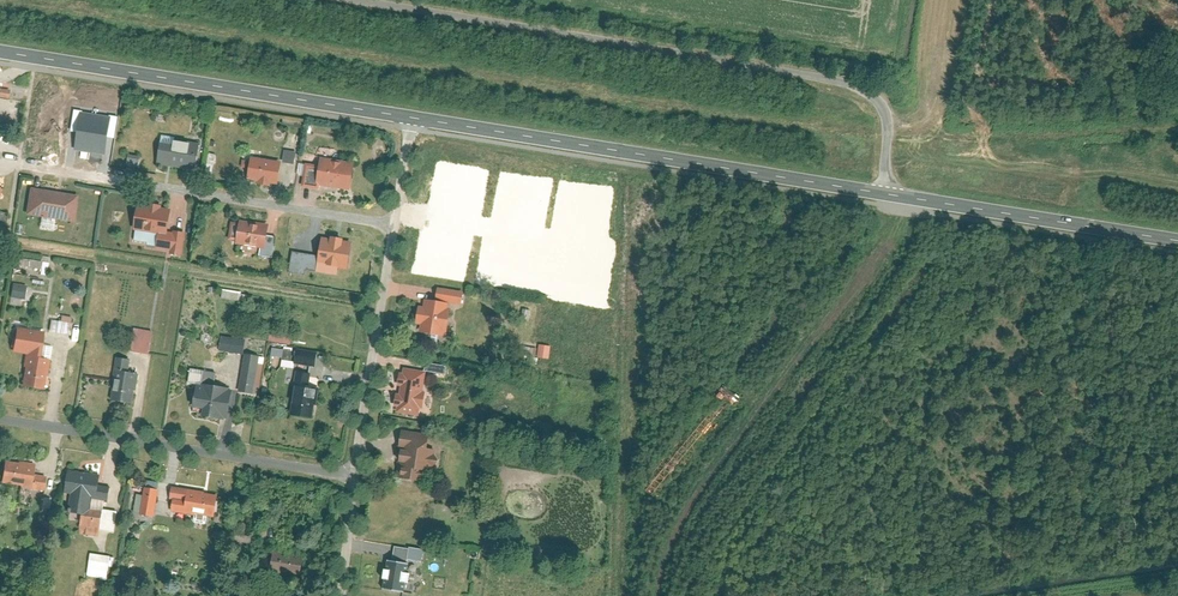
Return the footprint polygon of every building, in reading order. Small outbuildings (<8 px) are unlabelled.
[(0,92),(0,96),(11,97),(12,88),(1,87),(0,92)] [(90,151),(96,116),(82,114),(76,149),(90,151)] [(90,151),(104,154),(110,118),(96,116),(90,151)] [(203,145),(165,137),(159,166),(197,174),(203,145)] [(287,148),(284,160),(295,162),(298,151),(287,148)] [(129,157),(128,164),(140,165),(140,157),(129,157)] [(283,164),(251,159),(247,182),(279,187),(283,164)] [(359,167),(324,161),(319,190),(354,196),(359,167)] [(82,198),(35,189),(30,217),(76,226),(82,198)] [(176,214),(141,209),(137,233),(172,238),(176,214)] [(269,227),(238,222),(233,248),(264,253),(269,227)] [(337,267),(347,268),(350,244),(323,241),(321,257),(305,254),(303,271),(336,276),(337,267)] [(26,298),(28,284),(13,282),(12,296),(26,298)] [(223,298),(243,299),(243,290),(223,289),(223,298)] [(452,307),(425,303),(420,343),(447,346),(452,307)] [(63,314),(62,320),(53,318),(51,330),(71,333),(74,316),(63,314)] [(131,350),(150,354),(155,331),(135,327),(131,350)] [(24,386),(42,389),(45,374),(47,375),(51,347),(41,346),(43,334),(17,330),(16,337),(13,338),(12,345),(15,350),(27,352),(25,366),(27,367),(24,386)] [(293,343),(294,333),(271,331),(270,341),(293,343)] [(246,353),(247,338),(222,335),(221,350),(246,353)] [(551,357),(552,344),(540,343),(539,356),(551,357)] [(272,356),(296,360),(297,349),(274,345),(272,356)] [(296,362),(317,367),(320,351),(299,347),(296,362)] [(259,394),(266,355),(246,352),(239,391),(259,394)] [(136,390),(138,374),(128,373),(130,360),(116,358),(113,381),(116,381),(114,400),(131,402),(133,389),(136,390)] [(295,367),(296,361),(283,359),(282,366),(295,367)] [(221,415),(227,416),(230,401),(225,400),(227,389),(221,387),(221,385),(215,384),(217,374),(191,369),(189,382),(199,384),(194,411),(199,412),(199,414),(221,418),(221,415)] [(428,374),(400,371),(394,416),(422,420),(428,374)] [(307,387),(309,375),(297,372),(293,394),(295,395),(292,414),(311,417),(313,404),(315,404),(318,389),(307,387)] [(431,448),(404,444),(397,484),(424,489),(431,448)] [(5,461),(2,483),(21,486),(20,488),(45,492),(47,478),(36,476),(38,466),(5,461)] [(88,517),(92,499),(108,501),(110,488),(102,487),(103,477),(71,471),(67,493),(72,494),(69,514),(88,517)] [(173,501),(171,513),(214,520),(218,497),(204,494),(204,493),(172,488),(170,500),(173,501)] [(159,491),(145,489),(140,516),(154,518),(159,491)] [(91,554),(87,578),(107,582),(111,558),(91,554)] [(271,576),(300,580),(303,561),(273,557),(271,576)] [(414,565),(386,560),(381,591),(409,595),(414,565)]
